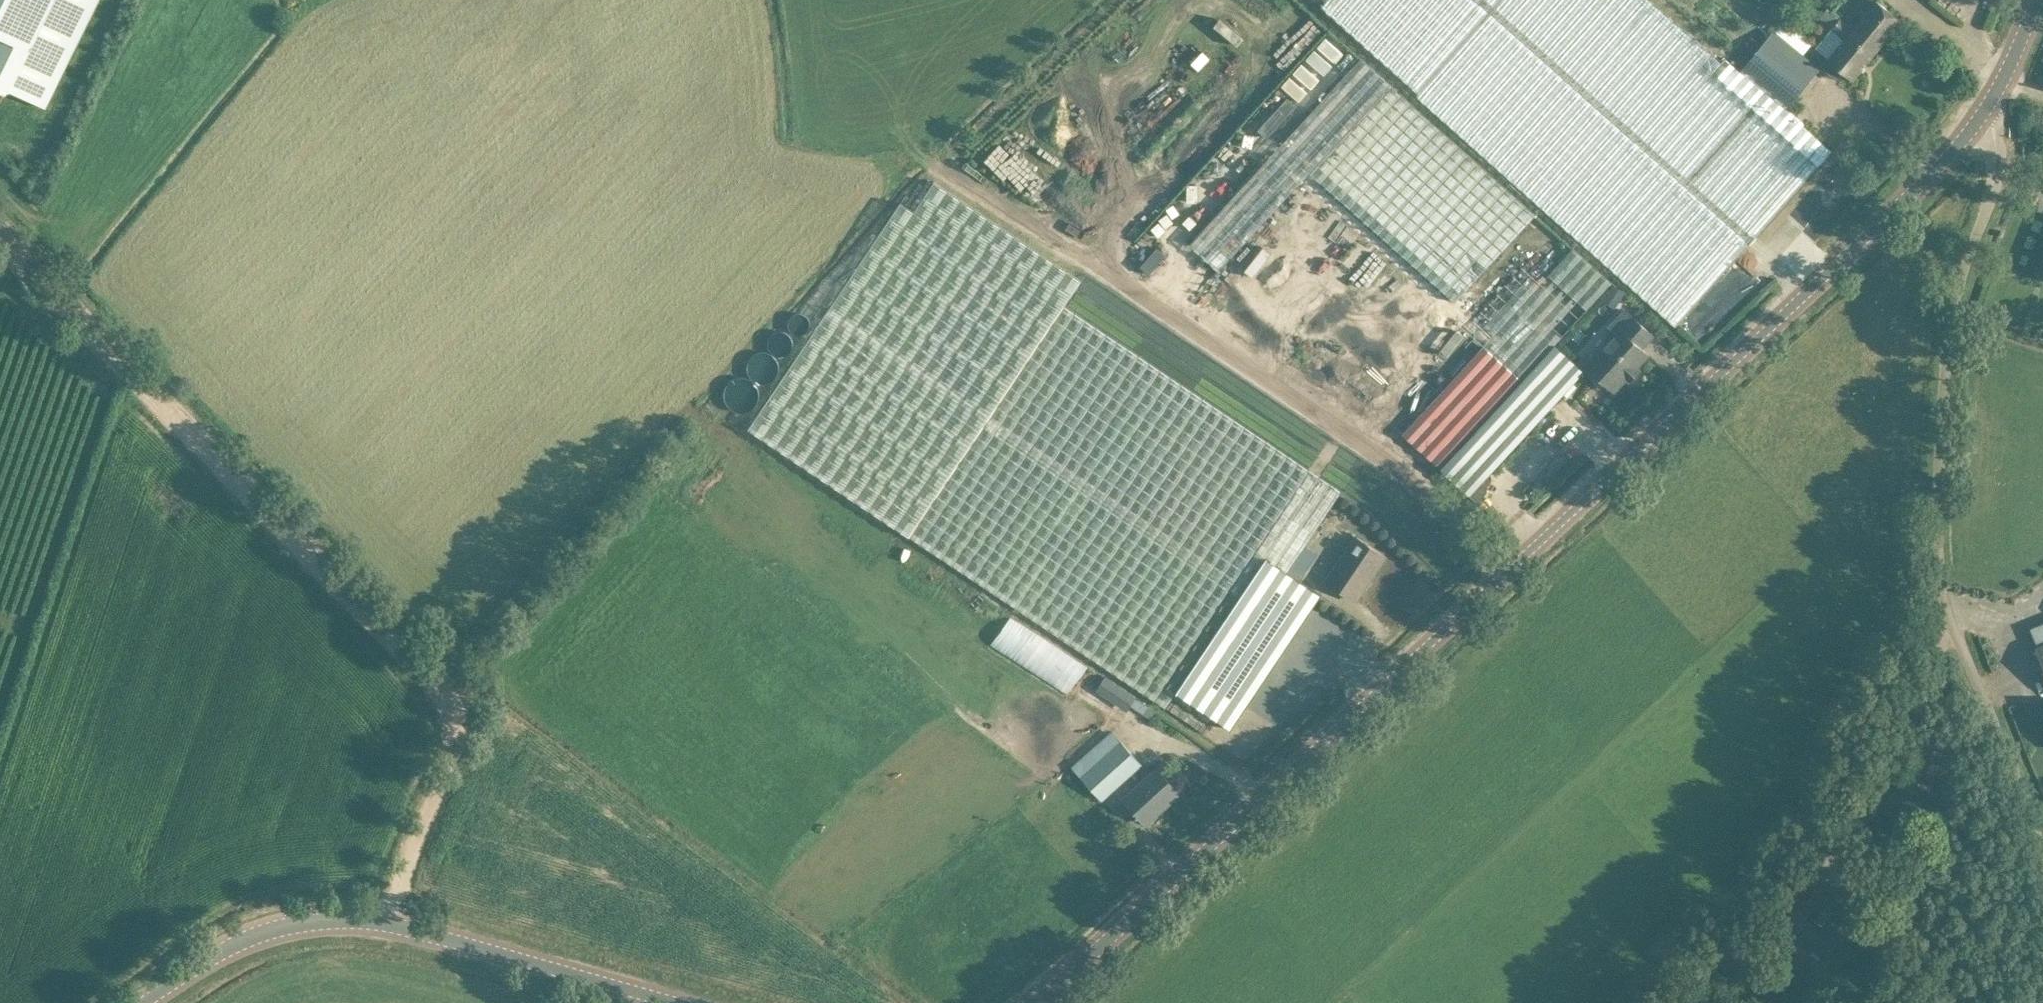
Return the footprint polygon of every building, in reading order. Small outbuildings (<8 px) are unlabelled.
[(42,113),(97,0),(0,0),(0,92),(42,113)] [(1804,55),(1774,29),(1739,69),(1724,56),(1719,62),(1649,0),(1322,0),(1318,5),(1416,93),(1416,94),(1661,313),(1676,326),(1832,151),(1803,125),(1804,123),(1787,109),(1820,68),(1804,55)] [(1820,66),(1837,80),(1844,72),(1852,79),(1877,50),(1901,20),(1877,0),(1874,0),(1870,5),(1864,0),(1858,0),(1851,9),(1860,16),(1852,26),(1840,17),(1838,18),(1831,28),(1843,37),(1842,39),(1826,58),(1820,66)] [(1612,282),(1597,269),(1394,82),(1224,267),(1442,467),(1441,469),(1470,496),(1586,371),(1556,344),(1612,282)] [(765,439),(1118,673),(1166,705),(1200,653),(1243,681),(1257,661),(1308,584),(1287,570),(1341,487),(1328,478),(1060,301),(1076,276),(959,197),(941,222),(918,207),(810,371),(770,430),(767,435),(765,439)] [(1613,284),(1603,300),(1613,307),(1623,291),(1613,284)] [(1586,365),(1614,391),(1627,377),(1630,380),(1639,369),(1636,367),(1648,354),(1641,347),(1653,335),(1626,309),(1610,327),(1616,333),(1586,365)] [(1385,555),(1368,545),(1357,537),(1327,580),(1339,589),(1356,599),(1385,555)] [(2030,628),(2038,647),(2036,647),(2042,666),(2042,623),(2030,628)] [(1041,636),(1022,664),(1077,699),(1096,671),(1041,636)] [(1106,675),(1097,689),(1127,709),(1136,695),(1106,675)] [(1108,736),(1074,767),(1102,798),(1140,763),(1119,739),(1115,743),(1108,736)] [(1180,793),(1167,778),(1158,768),(1124,798),(1133,809),(1146,823),(1180,793)]
